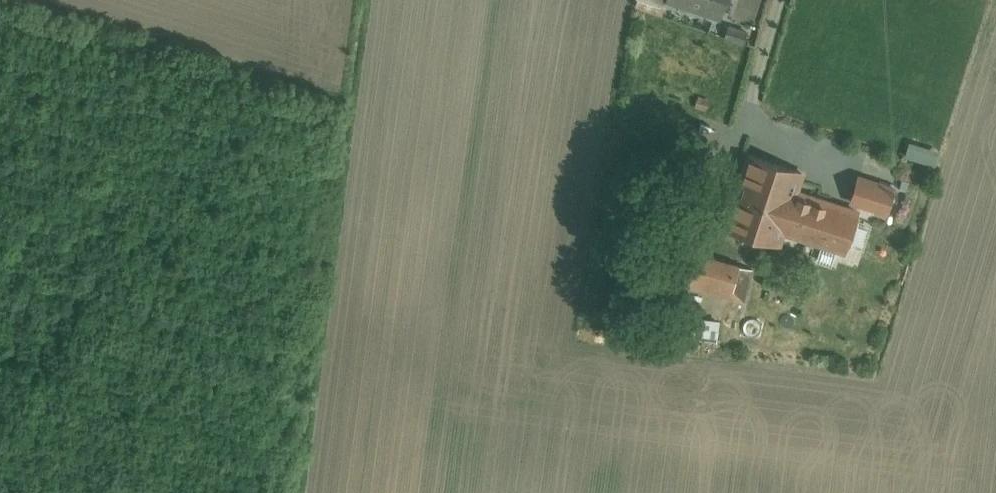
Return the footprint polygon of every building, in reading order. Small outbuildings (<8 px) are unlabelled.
[(717,20),(724,0),(654,0),(717,20)] [(783,231),(843,249),(855,208),(799,191),(805,173),(743,154),(721,230),(778,247),(783,231)] [(892,186),(857,175),(848,201),(883,213),(892,186)] [(691,254),(682,288),(740,302),(748,269),(691,254)]
